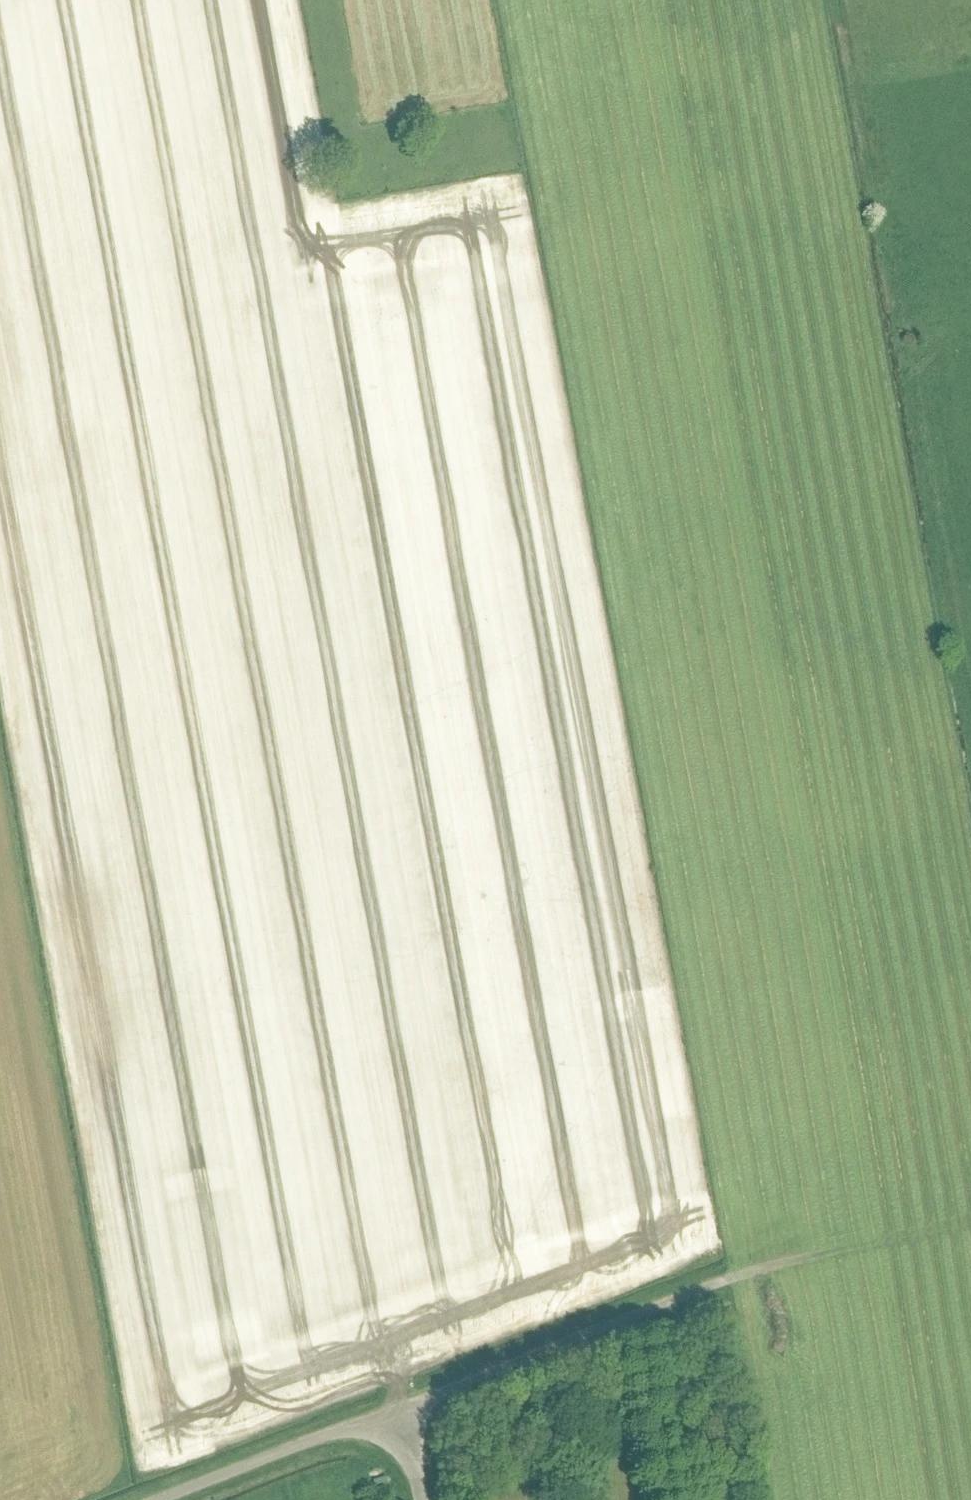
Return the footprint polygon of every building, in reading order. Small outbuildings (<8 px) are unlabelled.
[(385,1475),(373,1479),(375,1485),(387,1482),(385,1475)]
